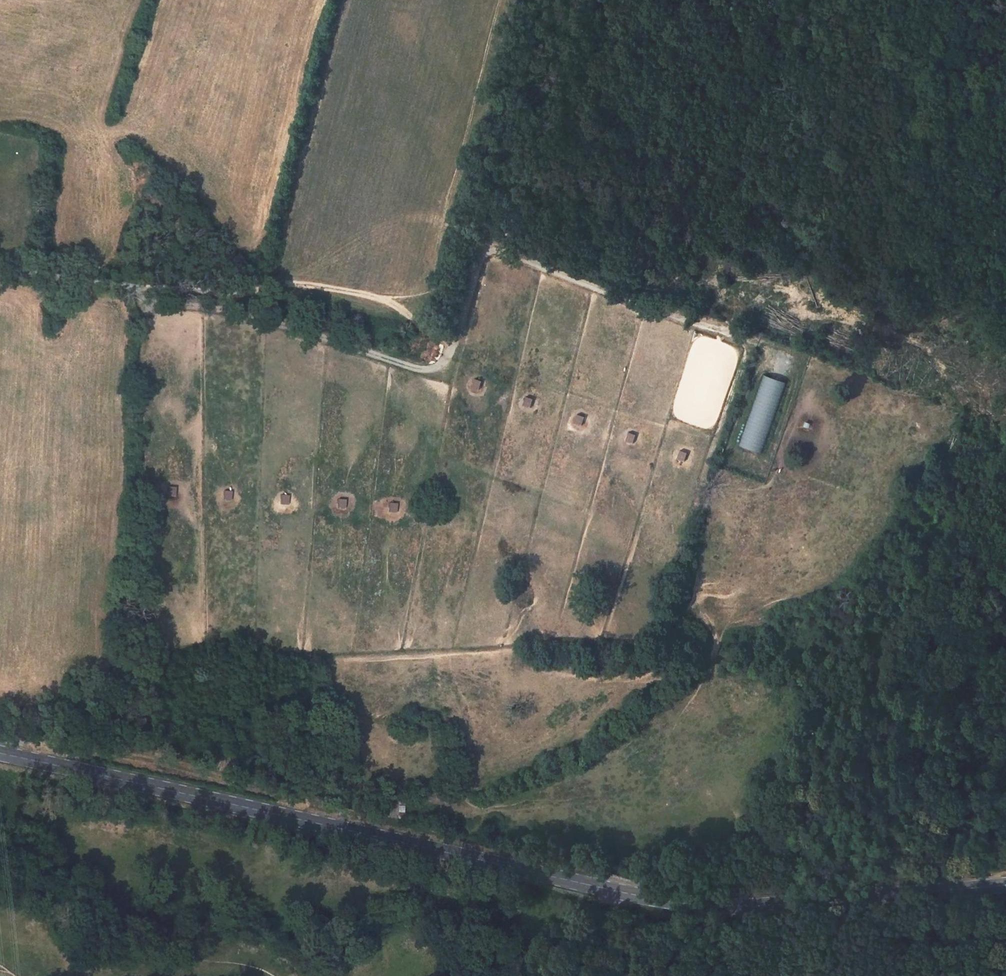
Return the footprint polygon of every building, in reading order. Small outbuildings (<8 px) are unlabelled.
[(761,453),(784,382),(762,375),(739,446),(761,453)]
